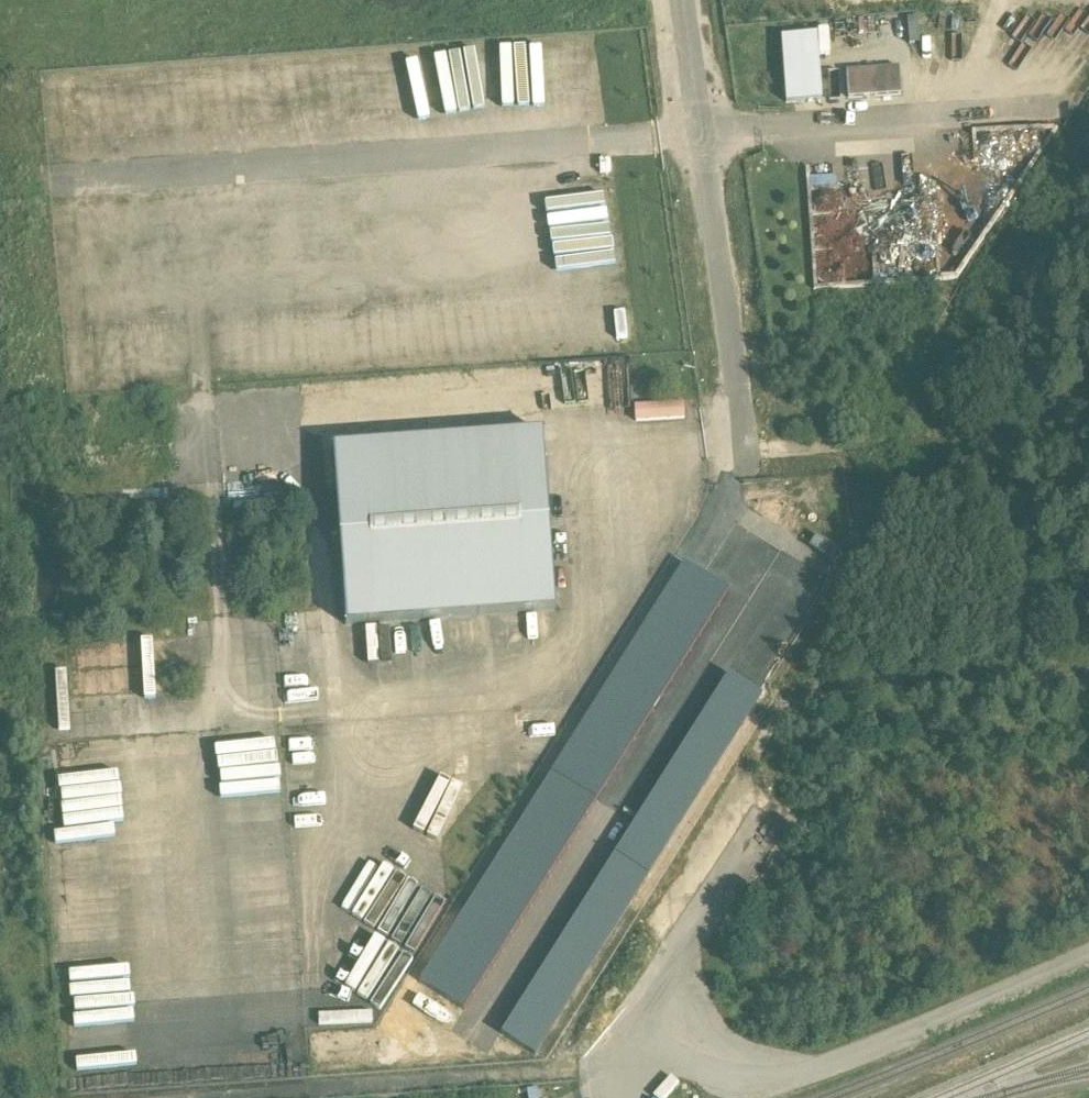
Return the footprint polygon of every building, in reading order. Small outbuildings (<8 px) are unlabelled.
[(781,38),(786,103),(821,100),(816,35),(781,38)] [(899,68),(847,73),(849,100),(902,96),(899,68)] [(822,190),(822,177),(813,178),(815,213),(837,212),(836,189),(822,190)] [(684,404),(654,405),(654,419),(684,418),(684,404)] [(345,626),(556,611),(542,435),(332,451),(345,626)] [(553,770),(598,798),(729,592),(684,564),(553,770)] [(616,853),(649,873),(760,696),(727,675),(616,853)] [(419,980),(465,1008),(598,798),(553,770),(419,980)] [(503,1034),(536,1055),(649,873),(616,853),(503,1034)]
